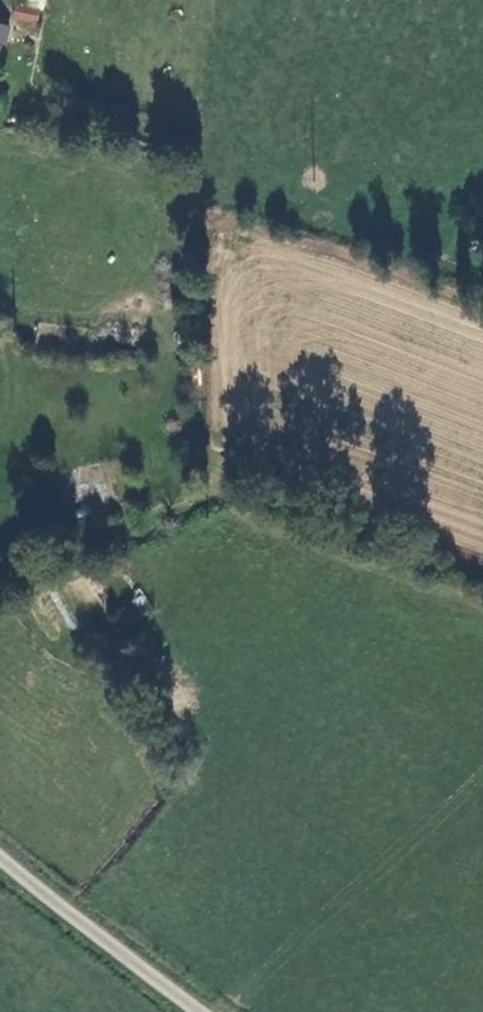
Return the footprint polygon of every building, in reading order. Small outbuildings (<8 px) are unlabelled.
[(12,18),(38,22),(41,10),(44,10),(45,0),(22,0),(21,5),(15,4),(12,18)] [(6,38),(10,25),(0,23),(0,37),(6,38)] [(150,611),(152,607),(142,595),(119,611),(129,625),(150,611)]
